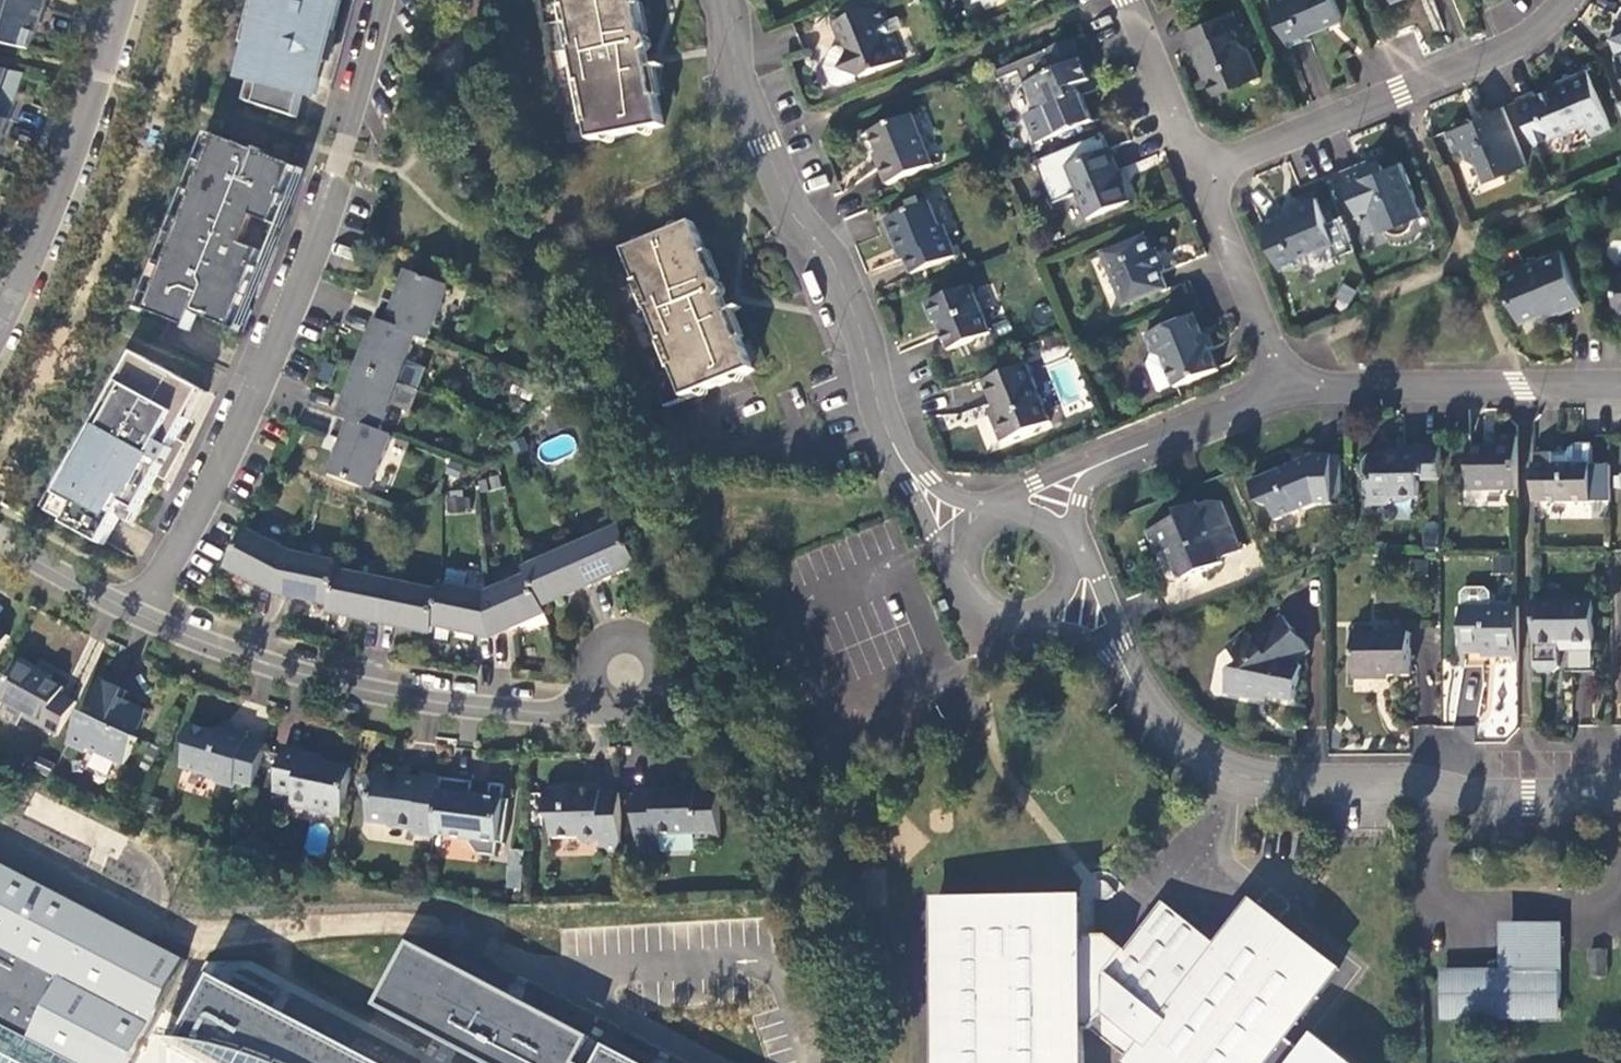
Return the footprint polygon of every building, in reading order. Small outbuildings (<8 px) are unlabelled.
[(32,44),(39,17),(44,18),(48,4),(49,0),(0,0),(0,38),(32,44)] [(281,4),(287,5),(284,20),(277,18),(262,83),(268,84),(317,99),(327,99),(339,51),(341,52),(354,0),(282,0),(281,4)] [(569,142),(595,138),(597,141),(629,136),(628,132),(659,126),(653,92),(650,93),(645,70),(644,63),(643,59),(647,56),(649,52),(649,46),(647,42),(643,39),(639,38),(633,7),(635,6),(633,0),(541,0),(569,142)] [(1274,1),(1293,47),(1312,40),(1310,33),(1345,20),(1337,0),(1276,0),(1274,1)] [(879,5),(834,23),(840,41),(844,39),(849,51),(837,47),(831,49),(825,66),(832,83),(838,86),(854,80),(857,74),(861,76),(903,59),(893,30),(879,36),(875,26),(886,21),(879,5)] [(1237,12),(1187,33),(1193,49),(1197,49),(1204,66),(1207,65),(1219,96),(1238,89),(1237,86),(1261,76),(1252,50),(1243,45),(1239,32),(1244,29),(1237,12)] [(998,82),(1020,74),(1037,113),(1027,117),(1039,144),(1093,122),(1079,87),(1091,82),(1075,42),(996,74),(998,82)] [(27,67),(0,62),(0,108),(12,112),(27,67)] [(1537,97),(1553,136),(1586,122),(1593,137),(1616,127),(1590,68),(1571,77),(1573,82),(1537,97)] [(317,99),(268,84),(261,105),(311,120),(317,99)] [(1519,101),(1536,143),(1538,142),(1553,136),(1537,97),(1536,94),(1519,101)] [(1529,164),(1504,105),(1485,112),(1486,114),(1476,119),(1469,117),(1468,123),(1446,132),(1455,152),(1465,148),(1470,159),(1481,163),(1489,181),(1529,164)] [(12,112),(0,108),(0,144),(12,112)] [(913,116),(871,132),(883,163),(878,166),(885,185),(930,168),(923,151),(925,145),(913,116)] [(223,138),(155,314),(182,324),(188,310),(211,319),(248,333),(310,172),(223,138)] [(1120,171),(1112,150),(1071,169),(1090,221),(1134,204),(1120,171)] [(1371,161),(1345,172),(1362,212),(1371,208),(1381,233),(1390,228),(1394,233),(1398,236),(1403,236),(1409,234),(1412,231),(1415,227),(1416,222),(1416,218),(1427,213),(1404,162),(1386,169),(1383,162),(1373,166),(1371,161)] [(1330,222),(1320,198),(1296,208),(1297,210),(1265,224),(1285,271),(1305,263),(1302,256),(1321,248),(1322,252),(1337,246),(1341,256),(1357,250),(1343,217),(1330,222)] [(931,204),(885,222),(897,250),(902,247),(913,275),(957,257),(946,228),(941,229),(931,204)] [(632,252),(607,262),(667,406),(757,370),(756,368),(745,342),(743,343),(730,311),(729,308),(727,303),(726,301),(728,297),(729,293),(728,289),(724,287),(720,287),(709,261),(712,259),(698,225),(666,238),(665,235),(631,248),(632,252)] [(1144,238),(1104,254),(1126,308),(1167,292),(1159,273),(1165,271),(1157,253),(1151,255),(1144,238)] [(1588,306),(1566,253),(1505,279),(1524,324),(1561,310),(1563,316),(1588,306)] [(380,310),(420,324),(420,323),(432,328),(451,275),(412,260),(400,292),(388,288),(380,310)] [(928,308),(935,326),(939,324),(943,334),(951,352),(994,335),(974,288),(928,308)] [(188,310),(182,324),(192,319),(211,319),(188,310)] [(402,373),(420,324),(380,310),(362,358),(402,373)] [(1200,317),(1148,337),(1155,354),(1167,359),(1179,390),(1222,372),(1200,317)] [(147,358),(63,517),(92,532),(118,547),(131,521),(156,533),(188,473),(196,457),(226,399),(147,358)] [(402,373),(362,358),(343,407),(394,426),(395,425),(384,420),(394,393),(402,373)] [(1028,364),(986,380),(995,402),(989,404),(1003,442),(1051,424),(1028,364)] [(415,401),(423,381),(402,373),(394,393),(415,401)] [(945,391),(953,413),(983,401),(974,379),(945,391)] [(394,426),(343,407),(337,424),(349,428),(337,460),(376,475),(394,426)] [(1472,490),(1521,490),(1521,435),(1499,435),(1499,445),(1472,445),(1472,490)] [(490,450),(500,455),(506,443),(496,438),(490,450)] [(1537,452),(1537,501),(1593,501),(1593,464),(1593,443),(1578,443),(1568,452),(1555,452),(1537,452)] [(1428,479),(1428,447),(1403,447),(1405,456),(1376,456),(1367,463),(1367,478),(1374,485),(1374,505),(1393,504),(1401,499),(1423,498),(1423,479),(1428,479)] [(1337,505),(1337,457),(1315,455),(1298,463),(1299,467),(1285,467),(1251,480),(1259,504),(1273,510),(1279,520),(1301,512),(1300,508),(1308,510),(1324,504),(1337,505)] [(448,474),(460,478),(464,465),(453,461),(448,474)] [(449,498),(450,511),(467,509),(466,497),(449,498)] [(1246,552),(1225,503),(1214,501),(1200,507),(1199,502),(1179,510),(1182,516),(1149,531),(1158,556),(1169,552),(1180,577),(1188,580),(1229,566),(1227,559),(1246,552)] [(636,553),(619,513),(575,533),(592,572),(636,553)] [(253,516),(232,553),(281,578),(295,538),(253,516)] [(592,572),(575,533),(529,553),(532,560),(531,561),(549,599),(546,592),(592,572)] [(1568,533),(1555,533),(1555,543),(1568,544),(1568,533)] [(295,538),(281,578),(283,579),(336,591),(342,556),(344,549),(296,539),(295,538)] [(1515,555),(1495,555),(1494,574),(1515,574),(1515,555)] [(342,556),(336,591),(337,591),(336,598),(386,608),(394,567),(342,556)] [(1429,558),(1412,558),(1412,571),(1429,571),(1429,558)] [(517,614),(549,599),(531,561),(491,579),(489,578),(494,616),(517,614)] [(446,572),(446,570),(445,577),(394,567),(386,608),(437,619),(439,612),(446,572)] [(494,616),(489,578),(446,570),(446,572),(439,612),(473,618),(494,616)] [(746,578),(754,597),(766,592),(759,574),(746,578)] [(1517,656),(1521,656),(1520,608),(1518,608),(1492,608),(1491,594),(1487,590),(1470,591),(1464,595),(1463,609),(1463,649),(1486,649),(1486,657),(1517,656)] [(1596,599),(1537,599),(1537,642),(1537,666),(1539,667),(1542,670),(1557,670),(1563,666),(1563,642),(1573,642),(1573,648),(1597,648),(1596,599)] [(1309,645),(1286,619),(1257,642),(1250,633),(1230,651),(1243,668),(1231,675),(1228,692),(1254,699),(1261,694),(1296,701),(1304,665),(1297,656),(1309,645)] [(5,659),(14,643),(0,635),(3,630),(0,628),(0,660),(5,659)] [(1411,632),(1355,632),(1355,677),(1377,677),(1379,674),(1412,675),(1411,632)] [(1517,658),(1483,657),(1481,737),(1515,738),(1517,658)] [(39,678),(43,674),(28,666),(25,671),(39,678)] [(48,671),(43,674),(39,678),(25,671),(6,703),(30,717),(28,721),(62,739),(82,705),(69,697),(71,691),(58,684),(60,678),(48,671)] [(125,691),(106,681),(75,746),(91,755),(94,750),(129,766),(143,740),(137,738),(150,712),(129,702),(121,698),(125,691)] [(133,695),(125,691),(121,698),(129,702),(133,695)] [(259,788),(271,746),(252,742),(254,736),(226,729),(220,732),(195,725),(190,740),(194,750),(188,768),(216,776),(222,784),(239,788),(241,783),(259,788)] [(348,822),(359,773),(327,765),(320,757),(289,749),(280,792),(299,796),(299,804),(317,808),(323,815),(348,822)] [(439,837),(446,781),(427,779),(426,783),(414,782),(409,787),(393,785),(387,776),(366,793),(377,808),(374,822),(394,824),(398,830),(424,833),(423,839),(438,841),(439,837)] [(480,785),(446,781),(439,837),(476,840),(475,846),(484,857),(501,859),(503,846),(510,846),(515,804),(508,804),(510,789),(497,787),(495,801),(478,799),(480,785)] [(625,855),(622,795),(603,796),(602,792),(571,793),(571,788),(565,788),(548,793),(550,817),(554,821),(555,838),(583,839),(589,844),(603,843),(605,855),(625,855)] [(680,792),(638,795),(640,843),(661,842),(661,838),(699,837),(699,841),(724,840),(719,791),(700,791),(700,788),(680,789),(680,792)] [(525,873),(511,872),(510,889),(524,890),(525,873)] [(182,973),(0,874),(0,1062),(134,1062),(182,973)] [(1090,936),(1089,920),(1089,897),(934,898),(936,1062),(1091,1062),(1091,1030),(1090,936)] [(1130,1060),(1129,1062),(1274,1062),(1349,970),(1280,916),(1256,898),(1221,944),(1130,1060)] [(1090,936),(1091,1030),(1094,1030),(1130,1060),(1221,944),(1165,901),(1128,948),(1111,936),(1090,936)] [(1449,1019),(1518,1020),(1563,1018),(1563,1000),(1562,924),(1506,925),(1507,971),(1449,973),(1449,1019)] [(513,999),(420,951),(386,1017),(476,1062),(637,1062),(513,999)] [(1610,980),(1609,956),(1592,956),(1593,981),(1610,980)] [(216,979),(183,1042),(222,1062),(377,1062),(216,979)]
